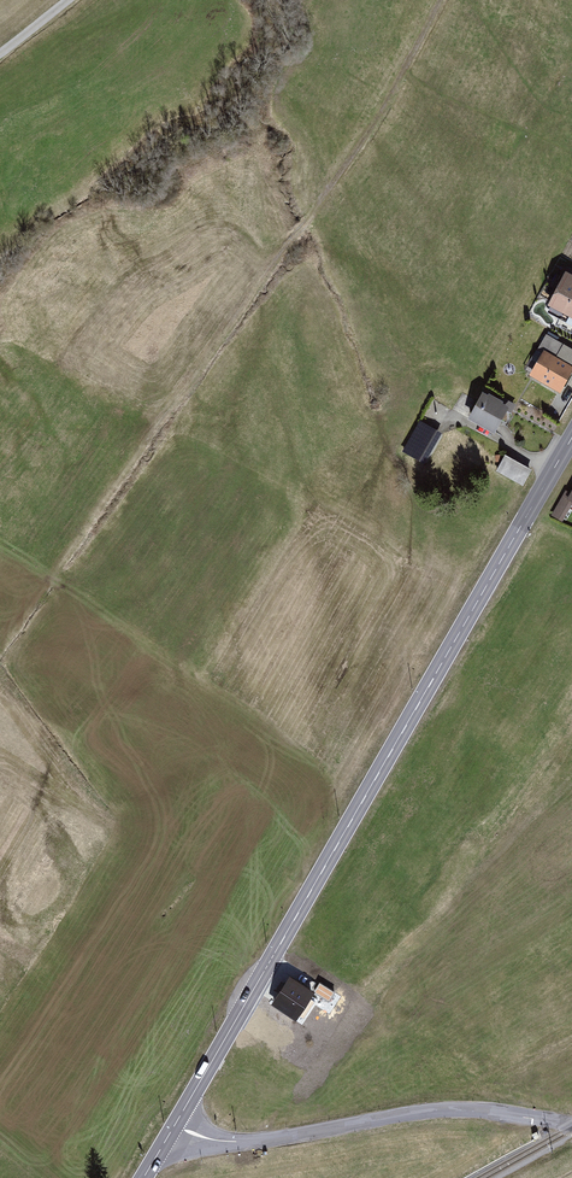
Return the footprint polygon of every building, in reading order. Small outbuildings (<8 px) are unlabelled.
[(549,309),(571,321),(571,272),(570,271),(549,309)] [(530,376),(560,392),(571,370),(571,365),(544,350),(530,376)] [(483,392),(468,419),(494,433),(509,406),(483,392)] [(426,467),(444,437),(421,424),(404,454),(426,467)] [(504,460),(498,475),(527,486),(533,470),(504,460)] [(552,519),(564,524),(570,510),(559,505),(552,519)] [(316,995),(288,975),(267,1004),(296,1024),(316,995)]
